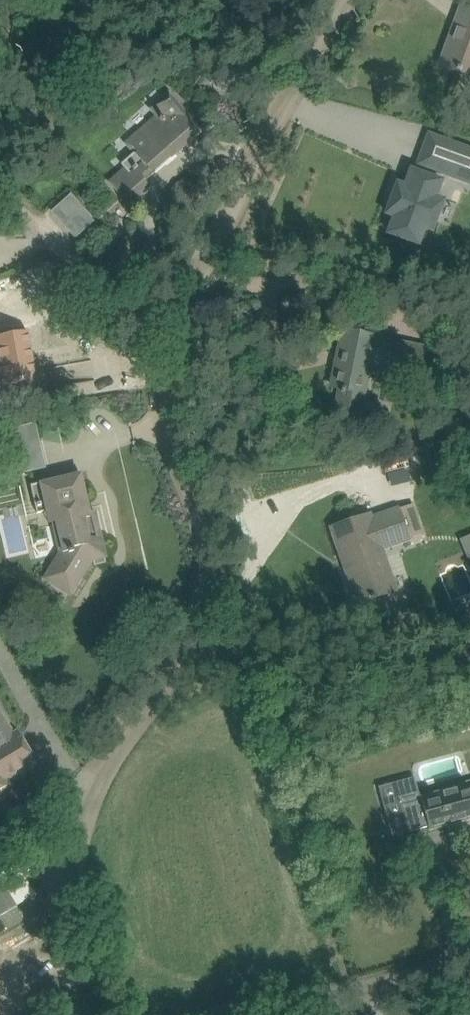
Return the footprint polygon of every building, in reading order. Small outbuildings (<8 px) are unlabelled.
[(459,71),(469,75),(469,9),(461,6),(440,64),(459,71)] [(113,181),(130,200),(148,184),(142,177),(181,142),(185,146),(200,132),(190,121),(192,118),(171,94),(153,110),(162,120),(144,136),(142,134),(131,144),(137,151),(122,164),(126,169),(113,181)] [(419,162),(452,174),(457,160),(469,164),(469,149),(429,135),(419,162)] [(389,233),(407,239),(419,243),(425,227),(433,229),(444,199),(436,196),(442,180),(412,169),(405,186),(397,183),(386,213),(395,216),(389,233)] [(333,386),(352,390),(363,393),(369,363),(404,370),(409,345),(374,337),(375,336),(344,330),(333,386)] [(0,336),(0,386),(19,382),(22,394),(41,391),(38,377),(36,378),(27,331),(0,336)] [(34,422),(8,428),(11,442),(12,448),(39,442),(38,436),(34,422)] [(31,484),(36,504),(37,512),(53,508),(54,512),(52,512),(63,550),(66,553),(55,571),(75,584),(90,560),(100,558),(96,544),(100,543),(96,527),(93,528),(81,473),(31,484)] [(23,493),(20,480),(6,483),(10,496),(23,493)] [(369,514),(352,520),(333,527),(359,602),(395,590),(380,548),(409,539),(398,508),(370,518),(369,514)] [(0,712),(0,788),(8,783),(6,780),(35,762),(16,732),(13,734),(0,712)] [(469,819),(469,780),(438,789),(439,791),(420,796),(419,791),(400,797),(409,831),(428,825),(430,830),(469,819)]
